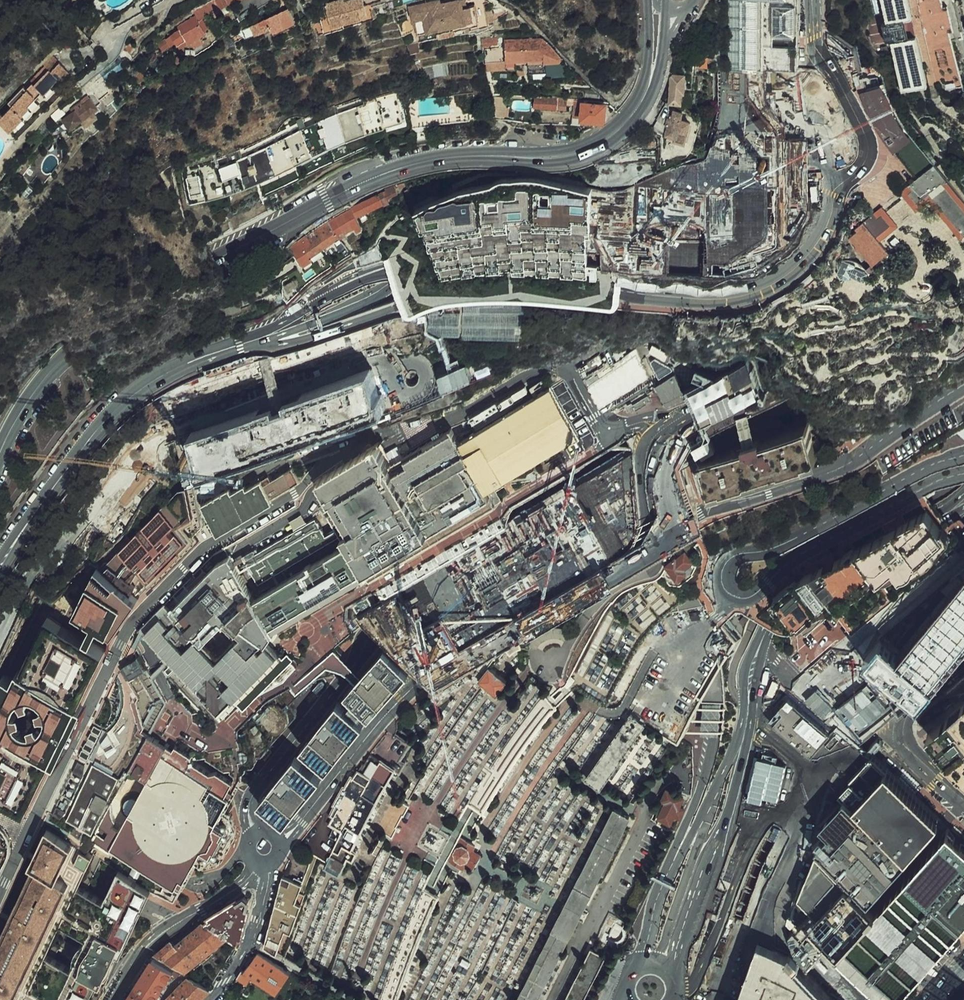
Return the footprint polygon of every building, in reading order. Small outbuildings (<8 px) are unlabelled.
[(188,18),(190,20),(196,15),(201,23),(208,20),(210,23),(217,19),(215,17),(221,13),(231,3),(230,3),(233,3),(245,0),(224,0),(188,18)] [(361,0),(322,0),(322,1),(326,17),(363,9),(362,4),(361,0)] [(403,0),(405,13),(409,13),(410,23),(462,14),(460,2),(453,3),(453,0),(428,0),(426,0),(404,0),(403,0)] [(761,0),(727,0),(727,72),(762,71),(761,0)] [(961,85),(947,33),(950,30),(945,8),(941,9),(939,0),(882,0),(887,24),(882,25),(884,35),(887,45),(892,44),(903,93),(919,90),(922,89),(927,88),(961,85)] [(367,3),(362,4),(363,9),(326,17),(322,1),(314,2),(319,24),(369,13),(367,3)] [(465,1),(460,2),(462,14),(410,23),(409,13),(405,13),(407,24),(405,24),(410,33),(431,30),(430,24),(468,17),(465,1)] [(244,26),(261,19),(262,22),(263,25),(283,17),(277,2),(240,16),(244,26)] [(795,7),(772,7),(771,38),(795,39),(795,7)] [(196,15),(190,20),(191,22),(173,33),(175,36),(183,48),(200,37),(203,35),(198,25),(201,23),(196,15)] [(264,28),(284,20),(283,17),(263,25),(264,28)] [(241,31),(262,22),(261,19),(244,26),(234,29),(235,31),(240,29),(241,31)] [(183,48),(175,36),(166,42),(172,50),(175,55),(186,48),(190,54),(199,48),(196,42),(201,39),(200,37),(183,48)] [(484,39),(485,47),(499,46),(499,38),(484,39)] [(485,50),(487,71),(517,70),(517,65),(517,62),(530,62),(530,65),(531,75),(548,74),(547,61),(563,61),(564,59),(543,38),(506,41),(506,47),(485,50)] [(172,50),(166,42),(152,50),(157,57),(162,54),(164,55),(172,50)] [(7,130),(20,116),(18,113),(39,92),(42,94),(57,78),(59,79),(68,71),(58,62),(50,70),(48,68),(32,85),(30,84),(1,113),(0,112),(0,124),(7,130)] [(793,76),(723,79),(721,112),(706,159),(663,175),(624,194),(599,195),(598,243),(598,265),(697,271),(717,273),(725,273),(758,264),(793,244),(808,213),(808,174),(808,149),(800,111),(793,76)] [(685,92),(685,76),(673,76),(672,78),(671,101),(682,102),(682,92),(685,92)] [(890,94),(887,87),(863,96),(874,127),(894,156),(916,145),(898,119),(890,94)] [(470,88),(453,90),(453,98),(458,99),(461,102),(462,105),(472,105),(470,88)] [(578,89),(577,99),(590,100),(591,90),(578,89)] [(603,96),(597,90),(591,90),(590,100),(592,100),(597,100),(609,101),(603,96)] [(93,91),(88,96),(96,103),(100,100),(93,91)] [(396,94),(403,117),(407,116),(400,93),(396,94)] [(186,165),(193,195),(210,191),(229,185),(261,174),(280,166),(315,150),(369,128),(385,122),(403,117),(396,94),(377,97),(376,94),(367,97),(368,101),(340,111),(321,118),(268,143),(251,151),(221,161),(220,159),(214,160),(213,156),(185,164),(186,165)] [(96,103),(88,96),(84,100),(81,98),(70,110),(72,112),(63,121),(71,130),(81,121),(83,123),(94,112),(92,109),(97,105),(96,103)] [(560,98),(536,96),(535,106),(560,108),(560,98)] [(590,100),(577,99),(575,116),(584,116),(584,119),(606,121),(607,105),(596,104),(592,104),(592,100),(590,100)] [(669,122),(671,122),(669,134),(678,136),(678,138),(687,140),(692,121),(683,119),(684,113),(674,110),(672,116),(671,116),(669,122)] [(574,129),(573,137),(577,136),(584,134),(585,130),(574,129)] [(932,160),(916,173),(920,178),(901,194),(905,199),(914,210),(919,216),(933,204),(963,241),(963,198),(956,189),(932,160)] [(188,196),(193,195),(186,165),(181,166),(188,196)] [(465,191),(415,211),(428,239),(430,249),(442,281),(494,274),(587,279),(587,234),(591,235),(592,190),(540,180),(527,178),(502,180),(492,187),(465,191)] [(399,193),(394,184),(385,187),(387,191),(384,192),(387,198),(399,193)] [(390,204),(387,198),(384,192),(381,193),(385,199),(380,201),(382,205),(385,204),(386,205),(390,204)] [(359,216),(382,205),(380,201),(385,199),(381,193),(354,207),(359,216)] [(358,230),(362,228),(352,208),(340,214),(329,220),(293,244),(305,262),(312,258),(311,256),(339,238),(337,235),(339,233),(341,236),(344,234),(342,231),(351,225),(353,228),(355,227),(358,230)] [(887,214),(881,208),(878,211),(874,214),(859,226),(847,243),(869,267),(890,251),(881,242),(894,230),(898,227),(887,214)] [(303,263),(305,262),(293,244),(292,245),(303,263)] [(854,265),(842,260),(836,274),(837,278),(844,281),(847,280),(849,277),(859,282),(864,281),(864,280),(866,275),(864,272),(853,268),(854,265)] [(295,282),(284,291),(290,298),(300,288),(295,282)] [(463,314),(431,315),(431,338),(519,336),(519,321),(503,322),(503,303),(463,304),(463,314)] [(673,372),(654,384),(667,406),(687,395),(673,372)] [(380,374),(174,446),(189,485),(391,410),(380,374)] [(232,560),(148,636),(225,717),(286,665),(273,650),(279,637),(502,503),(495,492),(583,440),(551,392),(459,443),(453,433),(391,468),(380,446),(314,488),(338,530),(325,537),(315,520),(235,567),(232,560)] [(751,411),(739,414),(746,440),(757,437),(751,411)] [(813,431),(710,464),(720,496),(832,460),(829,451),(822,428),(813,431)] [(230,491),(201,509),(217,534),(299,483),(293,472),(273,485),(269,480),(249,492),(246,488),(233,496),(230,491)] [(929,509),(856,547),(876,571),(880,576),(900,566),(906,572),(931,556),(952,533),(929,509)] [(121,554),(129,565),(153,590),(196,544),(162,511),(121,554)] [(797,625),(806,635),(836,609),(841,615),(841,618),(854,631),(963,536),(963,535),(957,527),(952,533),(931,556),(906,572),(900,566),(880,576),(876,571),(836,603),(819,608),(797,625)] [(799,577),(774,596),(776,600),(776,604),(792,625),(795,622),(797,625),(819,608),(836,603),(876,571),(856,547),(799,577)] [(684,551),(662,569),(676,586),(687,577),(684,573),(694,564),(684,551)] [(144,604),(153,590),(129,565),(123,575),(109,569),(104,576),(144,604)] [(95,627),(88,641),(107,651),(114,636),(119,638),(144,604),(104,576),(97,571),(77,616),(95,627)] [(901,651),(883,636),(867,655),(920,699),(963,646),(963,573),(901,651)] [(672,606),(652,584),(606,618),(575,683),(610,699),(637,649),(672,606)] [(50,621),(20,677),(14,687),(5,683),(0,692),(0,803),(26,817),(110,652),(107,651),(88,641),(50,621)] [(360,682),(342,700),(366,722),(408,675),(386,655),(360,682)] [(135,678),(146,669),(139,660),(124,672),(140,693),(133,699),(139,707),(154,696),(145,684),(142,687),(135,678)] [(509,684),(491,669),(480,683),(499,698),(509,684)] [(769,719),(811,755),(831,732),(789,697),(769,719)] [(557,708),(545,698),(468,808),(484,815),(557,708)] [(950,715),(963,728),(963,703),(950,715)] [(258,720),(270,731),(283,718),(271,706),(258,720)] [(337,708),(296,757),(323,780),(363,731),(337,708)] [(950,715),(928,736),(951,765),(963,776),(963,728),(950,715)] [(607,792),(648,730),(629,720),(589,781),(607,792)] [(102,731),(94,727),(92,732),(100,735),(102,731)] [(99,738),(91,734),(89,739),(97,742),(99,738)] [(173,748),(148,735),(130,769),(151,780),(114,849),(183,884),(204,845),(214,850),(227,825),(218,820),(234,790),(229,787),(236,774),(220,765),(213,768),(194,759),(193,753),(175,744),(173,748)] [(93,749),(85,745),(83,749),(91,753),(93,749)] [(90,755),(82,752),(80,756),(88,760),(90,755)] [(397,771),(373,753),(356,774),(329,817),(334,819),(330,827),(342,832),(329,864),(326,871),(342,878),(397,771)] [(787,763),(755,756),(745,798),(763,802),(764,796),(778,799),(787,763)] [(831,834),(817,848),(873,896),(941,819),(870,757),(838,794),(844,798),(821,824),(831,834)] [(85,767),(78,764),(73,773),(83,778),(85,767)] [(119,779),(92,766),(65,822),(92,835),(119,779)] [(320,787),(294,767),(260,810),(286,831),(320,787)] [(673,826),(685,795),(668,788),(656,819),(673,826)] [(67,814),(57,809),(53,816),(62,820),(67,814)] [(614,809),(519,999),(543,999),(633,818),(614,809)] [(42,827),(37,838),(42,841),(30,868),(34,871),(10,921),(0,942),(0,999),(84,999),(19,971),(35,936),(32,931),(64,860),(79,866),(89,854),(42,827)] [(817,854),(800,896),(814,909),(802,922),(894,999),(963,922),(963,841),(948,828),(879,909),(817,854)] [(478,850),(460,841),(448,863),(466,873),(478,850)] [(89,854),(79,866),(64,860),(32,931),(35,936),(19,971),(84,999),(91,999),(99,984),(103,986),(107,980),(102,978),(112,960),(116,961),(119,954),(123,956),(155,891),(89,854)] [(307,886),(285,878),(267,948),(282,955),(291,934),(294,936),(307,905),(301,903),(307,886)] [(428,892),(385,999),(402,999),(439,900),(428,892)] [(242,900),(206,922),(227,935),(241,942),(252,904),(248,900),(242,900)] [(212,948),(227,935),(206,922),(177,947),(173,942),(159,953),(186,970),(193,964),(212,948)] [(615,922),(608,941),(620,945),(628,927),(615,922)] [(604,953),(586,946),(563,999),(584,999),(604,953)] [(216,952),(212,948),(193,964),(197,969),(216,952)] [(765,950),(747,999),(836,999),(793,959),(765,950)] [(293,972),(259,953),(252,963),(246,973),(243,972),(239,978),(249,984),(253,978),(278,993),(293,972)] [(182,973),(154,957),(132,993),(127,999),(155,999),(171,975),(178,977),(182,973)] [(102,978),(107,980),(108,978),(113,976),(115,971),(114,963),(116,961),(112,960),(102,978)] [(211,989),(191,978),(169,999),(200,999),(211,989)]
